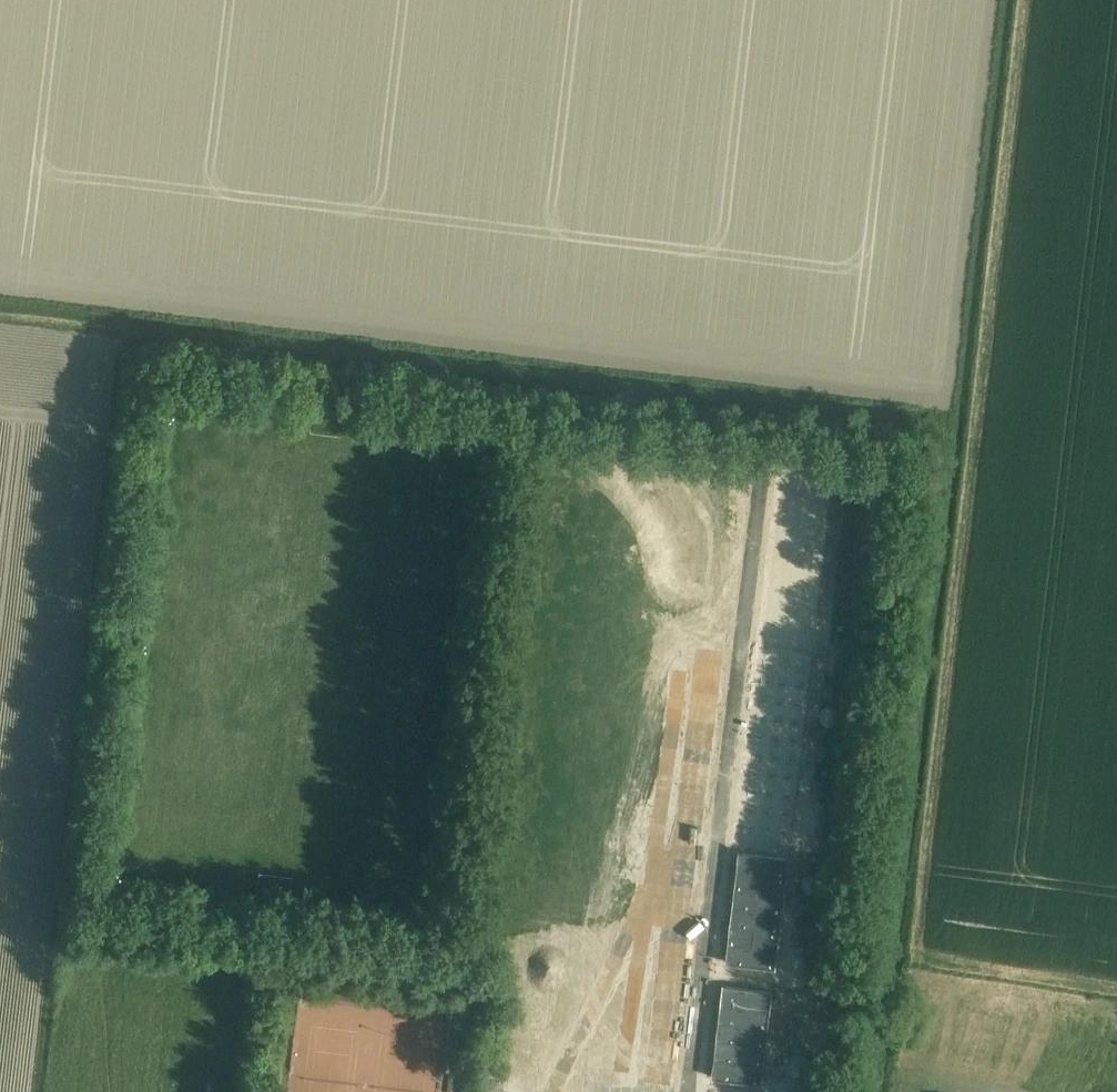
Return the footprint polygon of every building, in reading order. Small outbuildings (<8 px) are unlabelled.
[(747,772),(771,775),(769,793),(793,796),(795,778),(798,760),(749,754),(747,772)] [(747,772),(745,790),(743,808),(791,814),(793,796),(769,793),(771,775),(747,772)] [(788,838),(740,833),(738,851),(736,868),(760,871),(762,853),(786,856),(788,838)] [(736,868),(734,886),(782,892),(784,874),(786,856),(762,853),(760,871),(736,868)] [(753,925),(778,928),(780,910),(782,892),(734,886),(732,904),(756,907),(753,925)] [(756,907),(732,904),(729,922),(727,941),(775,946),(778,928),(753,925),(756,907)] [(772,970),(724,965),(722,983),(770,988),(772,970)] [(704,1009),(707,982),(694,981),(690,1008),(704,1009)] [(768,1006),(770,988),(722,983),(720,1001),(768,1006)] [(766,1024),(768,1006),(720,1001),(718,1019),(766,1024)] [(716,1037),(764,1042),(766,1024),(718,1019),(716,1037)] [(714,1055),(762,1061),(764,1042),(716,1037),(714,1055)]
